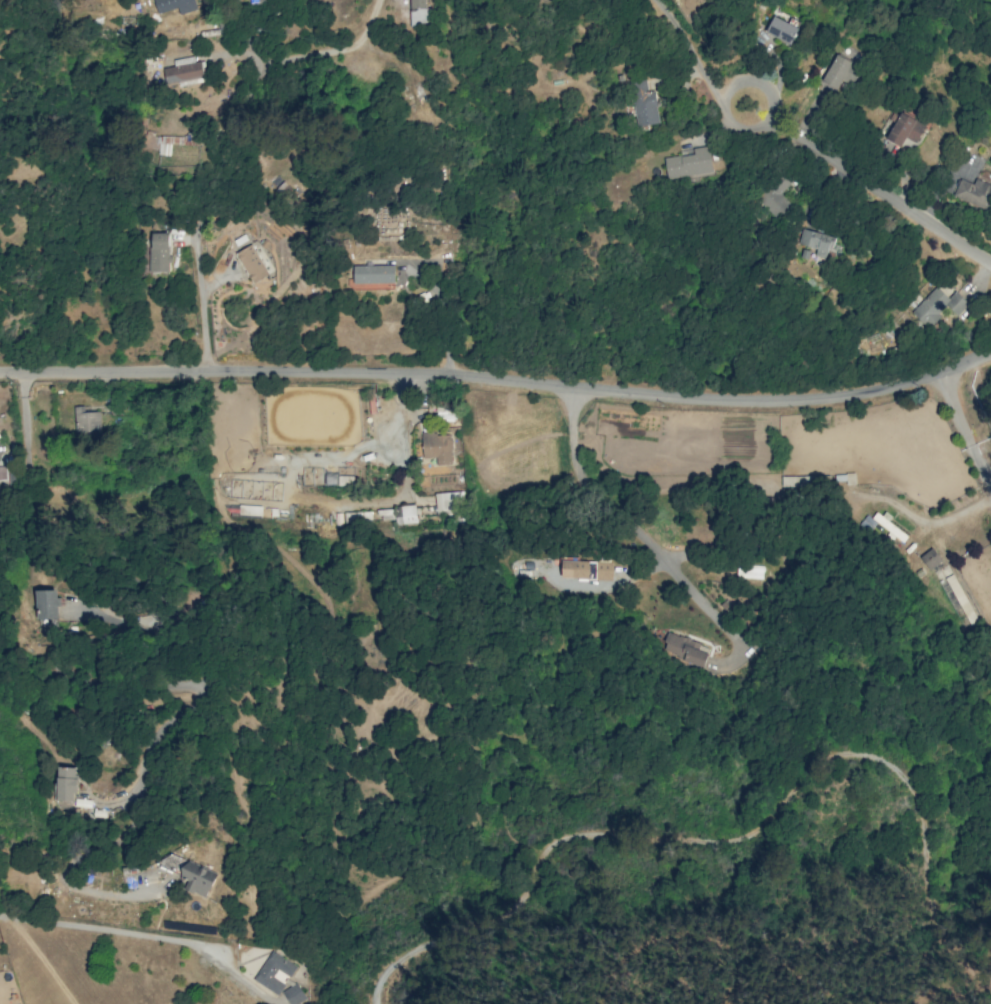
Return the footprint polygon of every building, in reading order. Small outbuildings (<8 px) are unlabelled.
[(181,14),(198,9),(195,0),(155,0),(159,13),(179,7),(181,14)] [(431,26),(430,7),(425,7),(424,0),(409,0),(410,27),(431,26)] [(799,27),(772,16),(766,33),(792,43),(799,27)] [(821,81),(836,89),(842,80),(852,85),(862,67),(836,53),(821,81)] [(656,91),(649,92),(648,82),(633,84),(639,126),(661,123),(656,91)] [(905,137),(916,143),(926,125),(900,111),(885,138),(900,147),(905,137)] [(712,172),(709,146),(693,147),(694,154),(664,158),(667,178),(712,172)] [(780,193),(790,182),(782,174),(758,199),(778,220),(793,206),(780,193)] [(960,178),(952,195),(985,210),(990,197),(990,185),(975,178),(973,184),(960,178)] [(799,244),(816,249),(814,256),(827,259),(833,237),(804,228),(799,244)] [(170,271),(169,232),(149,233),(150,271),(170,271)] [(269,274),(251,244),(235,253),(254,283),(269,274)] [(394,282),(394,264),(353,265),(354,283),(394,282)] [(955,291),(948,298),(936,286),(911,312),(928,327),(947,306),(957,315),(968,304),(955,291)] [(84,412),(84,406),(75,406),(76,432),(101,431),(100,411),(84,412)] [(450,433),(422,434),(422,457),(436,457),(436,465),(451,464),(450,433)] [(437,514),(464,512),(463,491),(435,493),(437,514)] [(396,525),(417,522),(415,504),(394,507),(396,525)] [(876,523),(902,542),(907,535),(875,512),(871,518),(866,514),(859,524),(870,532),(876,523)] [(928,570),(941,561),(933,548),(919,556),(928,570)] [(561,577),(590,578),(590,560),(562,560),(561,577)] [(596,579),(613,580),(613,561),(596,561),(596,579)] [(762,578),(763,566),(738,565),(737,577),(762,578)] [(58,589),(36,590),(36,618),(59,618),(58,589)] [(661,650),(702,668),(710,649),(670,631),(661,650)] [(76,801),(77,767),(57,766),(56,800),(76,801)] [(217,873),(167,851),(161,867),(191,880),(187,889),(206,898),(217,873)] [(296,966),(272,950),(254,979),(277,994),(284,984),(273,977),(278,969),(289,977),(296,966)] [(289,1003),(297,1003),(306,999),(297,983),(282,991),(289,1003)]
